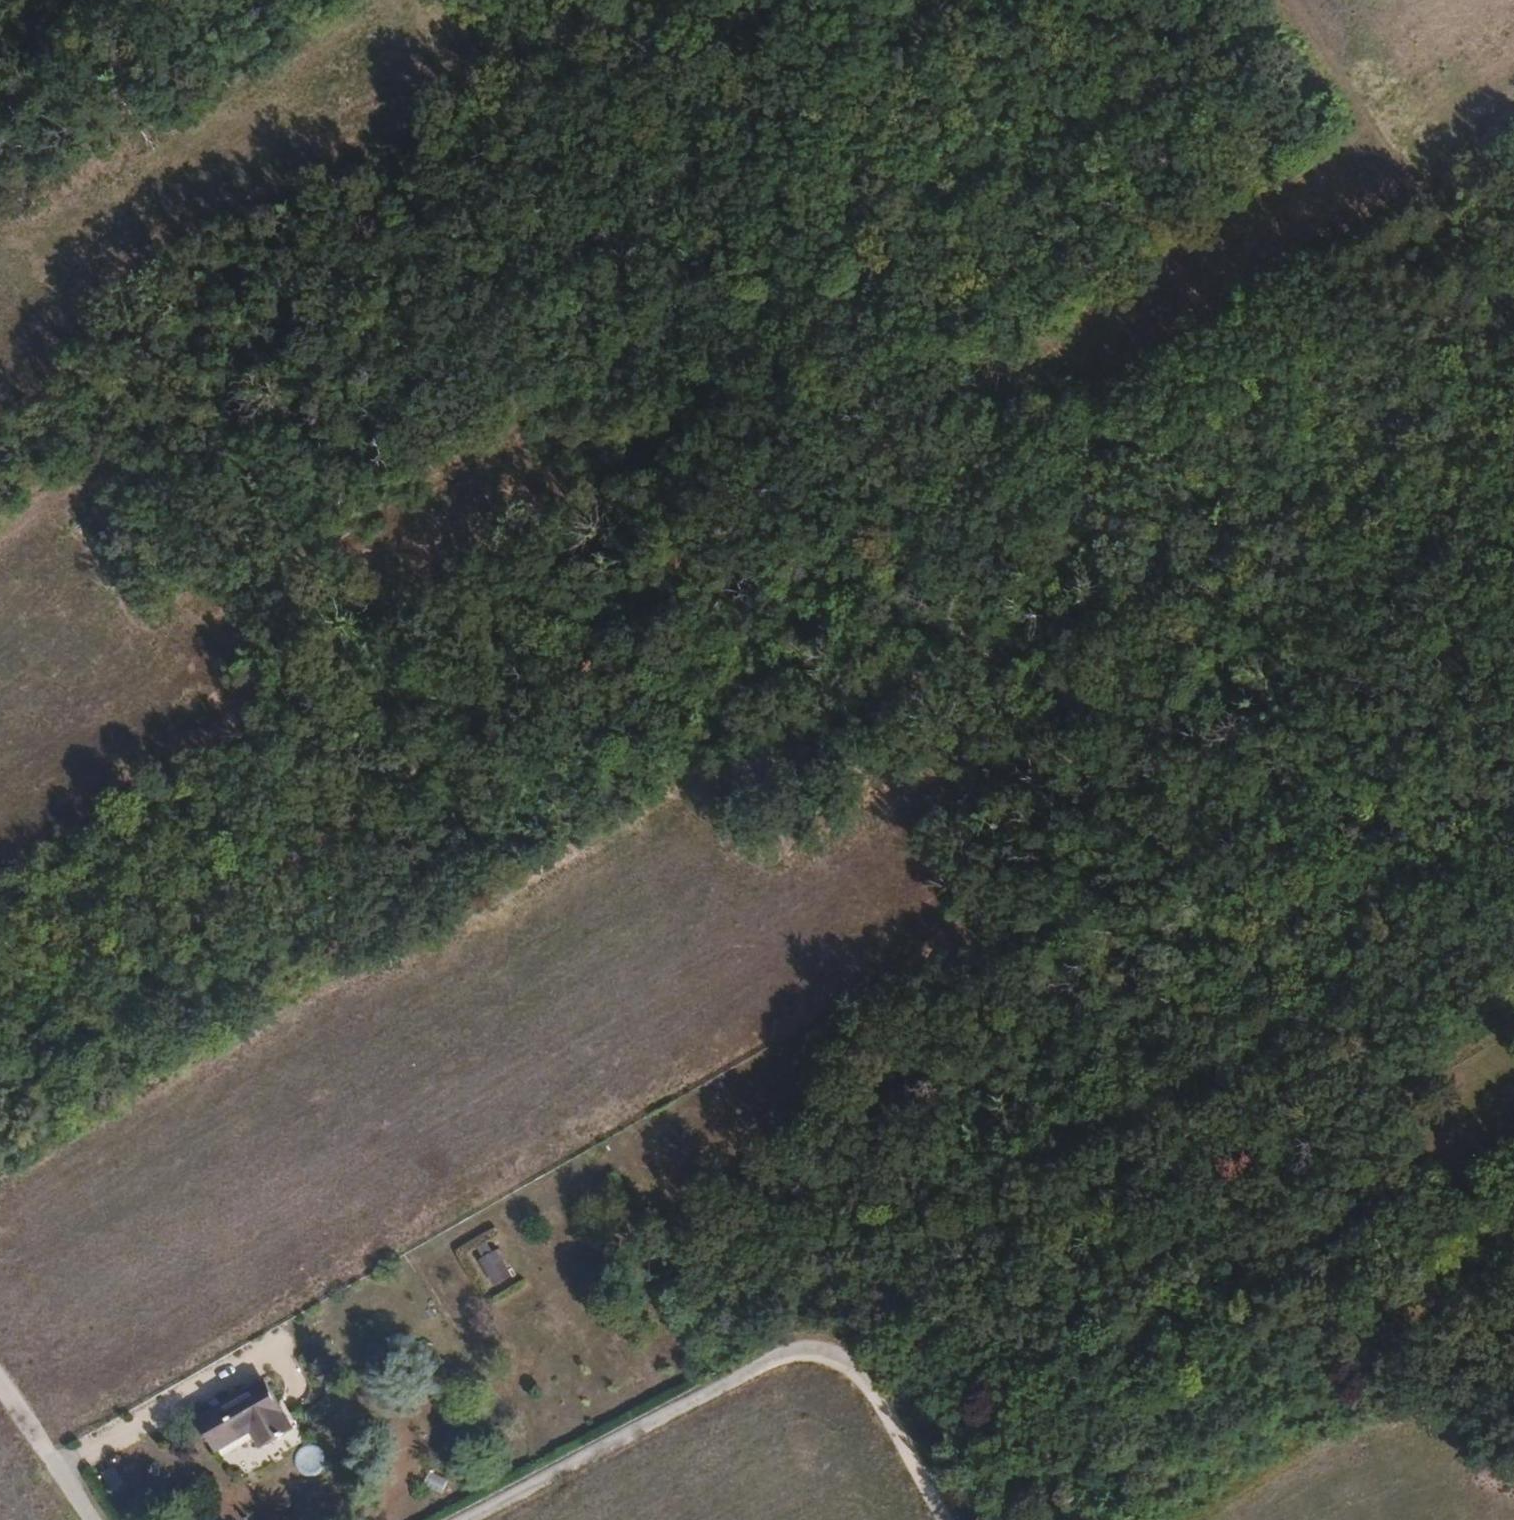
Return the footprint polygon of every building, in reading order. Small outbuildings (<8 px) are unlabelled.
[(480,1261),(494,1287),(513,1278),(499,1251),(480,1261)] [(251,1433),(259,1447),(294,1426),(264,1375),(194,1416),(216,1453),(251,1433)] [(430,1471),(423,1485),(442,1494),(449,1480),(430,1471)]
